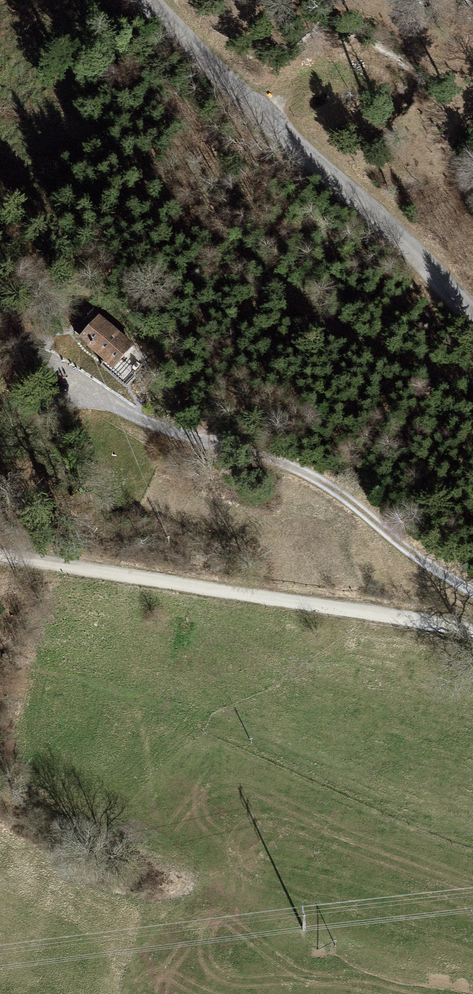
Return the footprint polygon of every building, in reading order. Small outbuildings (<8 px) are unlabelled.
[(82,341),(77,347),(92,360),(112,377),(137,349),(94,312),(75,335),(82,341)]
